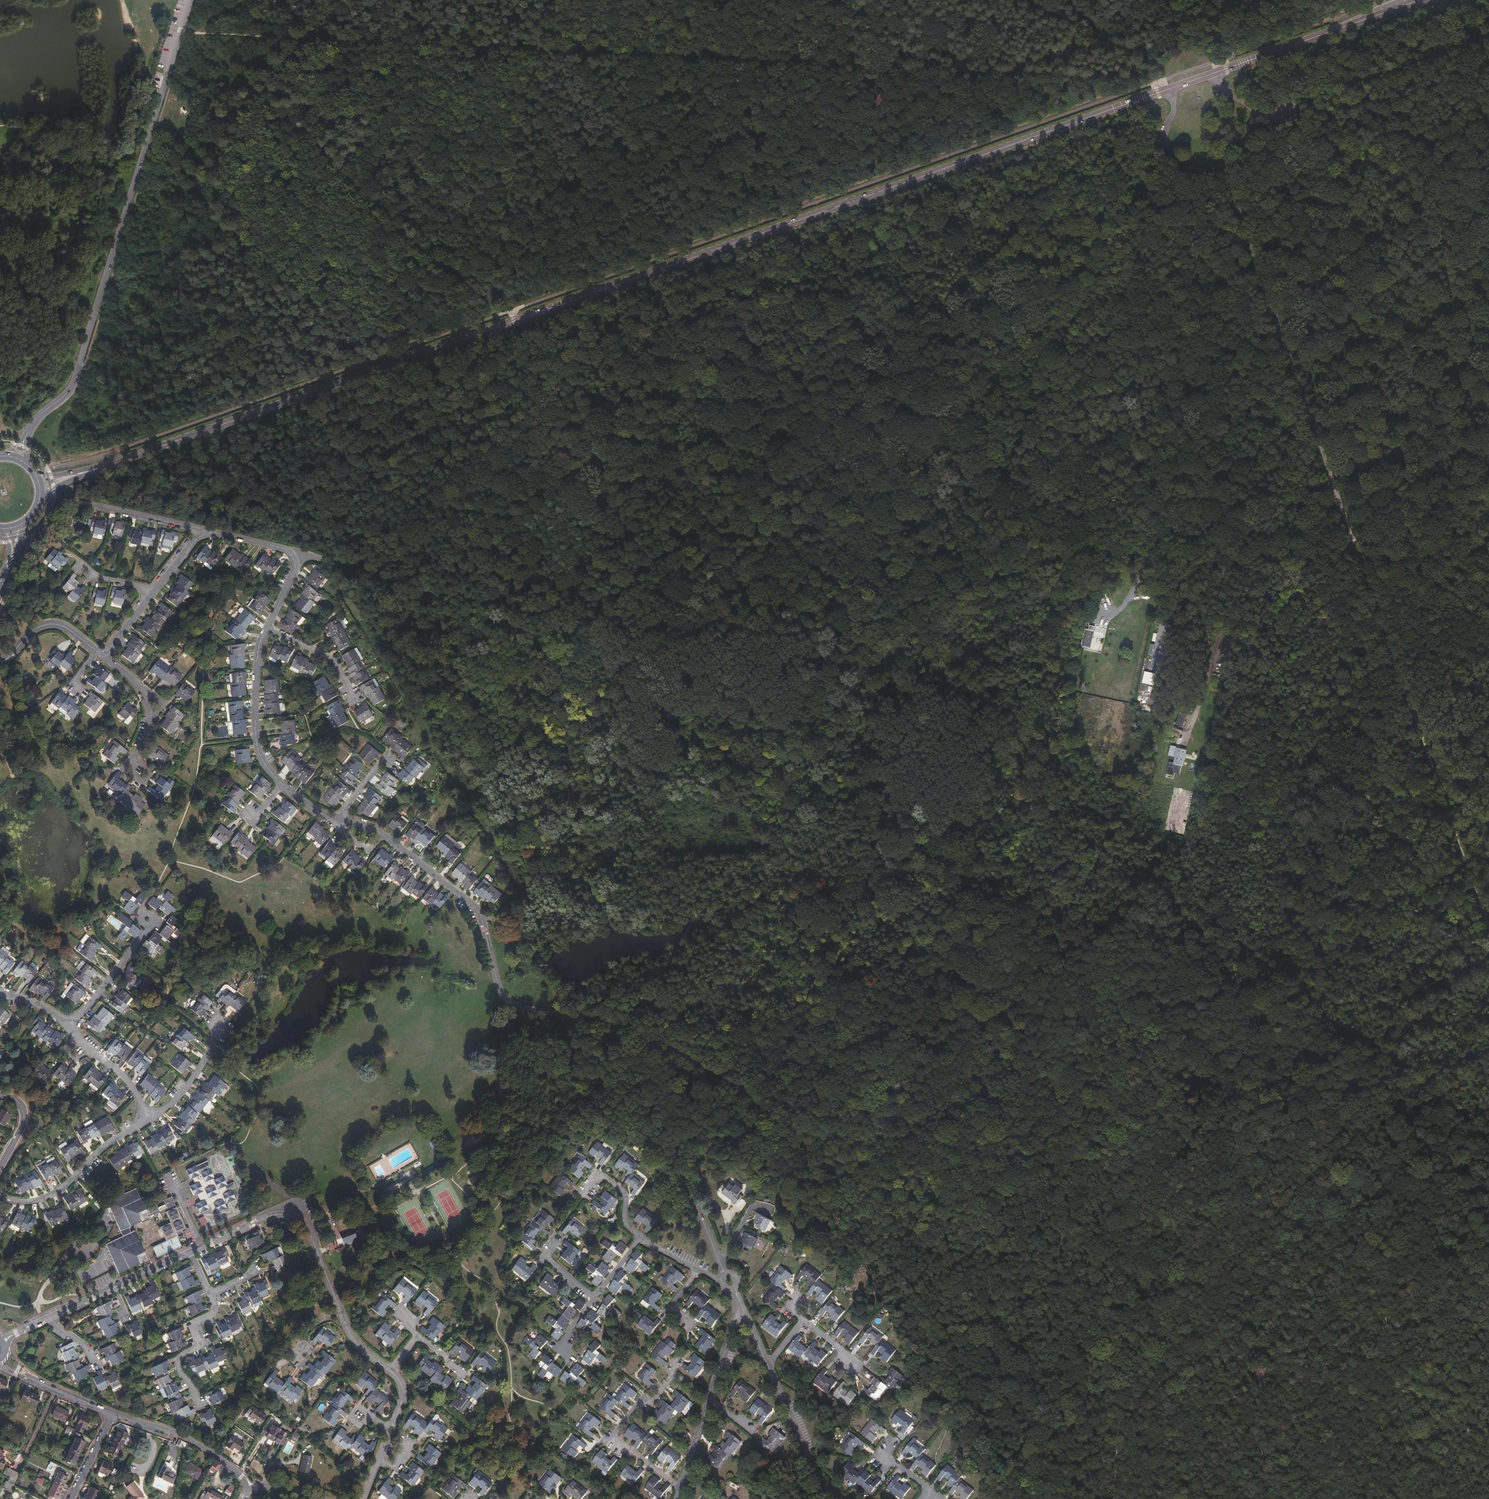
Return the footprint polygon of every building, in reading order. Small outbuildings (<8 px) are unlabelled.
[(95,528),(94,534),(103,536),(106,521),(103,520),(102,521),(97,520),(97,519),(94,518),(92,527),(95,528)] [(116,520),(113,519),(111,528),(114,528),(113,535),(122,537),(126,522),(122,521),(122,522),(116,521),(116,520)] [(131,544),(140,546),(141,543),(144,531),(140,530),(140,531),(134,530),(134,529),(131,528),(129,537),(132,538),(131,544)] [(148,528),(144,528),(144,531),(141,543),(151,545),(152,539),(155,540),(157,530),(154,530),(153,531),(148,530),(148,528)] [(164,539),(163,545),(172,547),(174,541),(178,541),(180,533),(172,531),(172,533),(166,531),(166,530),(163,530),(161,539),(164,539)] [(197,557),(204,563),(205,562),(213,552),(208,549),(209,547),(207,545),(197,557)] [(45,560),(50,563),(51,562),(58,568),(61,564),(64,566),(70,559),(67,557),(66,559),(61,555),(62,554),(60,552),(59,553),(54,549),(45,560)] [(237,567),(245,556),(243,554),(241,555),(233,549),(224,560),(235,568),(237,567)] [(219,554),(214,551),(213,552),(205,562),(213,568),(222,555),(220,553),(219,554)] [(256,565),(264,571),(265,570),(272,560),(267,556),(269,555),(266,553),(256,565)] [(250,559),(245,556),(237,567),(244,572),(254,560),(251,558),(250,559)] [(278,562),(273,559),(272,560),(265,570),(272,575),(282,562),(280,560),(278,562)] [(51,562),(50,563),(49,566),(56,572),(58,568),(51,562)] [(309,576),(306,578),(319,588),(327,577),(317,568),(310,577),(309,576)] [(77,585),(79,582),(74,579),(77,576),(74,573),(63,587),(71,593),(77,585)] [(177,583),(178,584),(188,591),(193,584),(181,574),(179,577),(180,578),(177,583)] [(173,587),(171,590),(172,591),(183,600),(189,593),(188,591),(178,584),(174,588),(173,587)] [(307,588),(304,592),(314,601),(320,594),(308,584),(305,587),(307,588)] [(81,589),(77,585),(71,593),(68,596),(76,602),(86,588),(84,586),(81,589)] [(98,588),(95,588),(93,597),(96,598),(95,604),(104,606),(108,591),(104,590),(104,591),(98,590),(98,588)] [(115,597),(113,603),(123,605),(126,590),(123,590),(122,591),(117,590),(117,588),(113,588),(111,597),(115,597)] [(183,600),(172,591),(169,596),(167,595),(165,598),(178,608),(183,600)] [(259,591),(253,598),(254,600),(264,607),(268,602),(269,603),(271,601),(259,591)] [(307,613),(316,602),(314,601),(304,592),(301,595),(303,596),(296,604),(307,613)] [(262,613),(265,608),(264,607),(254,600),(249,607),(261,616),(263,614),(262,613)] [(157,611),(168,620),(174,612),(161,603),(159,605),(160,607),(157,611)] [(287,615),(288,616),(297,622),(303,616),(292,606),(289,609),(291,611),(287,615)] [(235,621),(246,630),(253,621),(254,622),(257,619),(242,607),(239,607),(238,609),(239,611),(241,613),(235,621)] [(160,626),(162,627),(168,620),(157,611),(155,610),(153,613),(155,614),(151,618),(160,626)] [(152,637),(160,626),(151,618),(148,616),(146,619),(147,620),(141,628),(152,637)] [(293,632),(300,625),(298,624),(297,622),(288,616),(285,621),(283,620),(281,623),(293,632)] [(297,622),(298,624),(299,623),(301,625),(306,618),(303,616),(297,622)] [(341,617),(339,619),(345,629),(347,628),(341,617)] [(333,638),(345,630),(345,629),(339,619),(329,624),(332,630),(328,632),(330,635),(331,635),(333,638)] [(243,633),(246,630),(235,621),(233,620),(225,631),(235,638),(239,634),(242,636),(244,633),(243,633)] [(1091,647),(1095,631),(1086,629),(1083,645),(1091,647)] [(352,643),(345,630),(333,638),(338,647),(337,648),(339,651),(352,643)] [(132,638),(129,643),(140,651),(146,644),(133,634),(131,637),(132,638)] [(278,658),(280,658),(285,647),(280,645),(281,643),(278,642),(271,654),(278,658)] [(133,664),(141,652),(140,651),(129,643),(127,646),(128,647),(122,655),(133,664)] [(231,654),(245,653),(245,647),(247,647),(246,643),(230,645),(231,654)] [(292,649),(286,646),(285,647),(280,658),(288,662),(296,648),(293,647),(292,649)] [(50,662),(57,667),(60,665),(67,655),(64,653),(63,654),(58,651),(59,649),(57,647),(51,655),(53,657),(50,662)] [(358,648),(354,649),(361,661),(364,659),(358,648)] [(347,665),(349,668),(361,661),(354,649),(344,656),(348,664),(347,665)] [(73,653),(71,651),(67,655),(60,665),(67,670),(75,660),(71,656),(73,653)] [(301,669),(307,657),(301,655),(302,653),(300,652),(293,665),(301,669)] [(246,657),(245,653),(231,654),(229,655),(231,669),(245,667),(244,657),(246,657)] [(310,659),(307,657),(301,669),(300,672),(312,678),(318,665),(309,660),(310,659)] [(153,673),(162,679),(171,668),(160,659),(150,672),(152,674),(153,673)] [(364,664),(362,661),(361,661),(349,668),(352,674),(350,674),(352,678),(354,677),(366,670),(363,665),(364,664)] [(93,674),(96,676),(103,682),(109,674),(96,664),(93,667),(96,669),(93,674)] [(291,669),(299,673),(300,672),(301,669),(293,665),(291,669)] [(171,668),(162,679),(164,681),(166,680),(174,686),(182,675),(172,667),(171,668)] [(371,678),(366,670),(354,677),(357,681),(355,682),(357,686),(371,678)] [(1154,684),(1156,672),(1144,671),(1143,683),(1154,684)] [(233,683),(247,681),(246,676),(248,675),(247,672),(232,674),(233,683)] [(103,682),(106,684),(112,677),(109,674),(103,682)] [(101,692),(107,685),(106,684),(103,682),(96,676),(92,680),(89,678),(87,681),(101,692)] [(323,694),(334,687),(333,684),(331,685),(326,676),(315,682),(317,686),(322,694),(323,694)] [(265,691),(265,694),(279,693),(281,692),(279,678),(266,680),(267,690),(265,691)] [(363,689),(366,694),(378,687),(373,679),(360,687),(361,690),(363,689)] [(247,685),(247,681),(233,683),(231,683),(232,697),(246,695),(245,685),(247,685)] [(196,691),(185,682),(175,695),(178,697),(179,696),(187,702),(196,691)] [(314,688),(318,696),(322,694),(317,686),(314,688)] [(387,698),(380,686),(378,687),(366,694),(368,697),(370,696),(374,705),(387,698)] [(337,692),(334,687),(323,694),(327,702),(341,694),(339,691),(337,692)] [(61,706),(68,698),(63,694),(64,692),(62,690),(53,702),(59,708),(61,706)] [(90,696),(84,704),(95,713),(103,701),(91,692),(89,695),(90,696)] [(279,693),(265,694),(266,700),(264,700),(264,704),(266,704),(280,702),(279,693)] [(74,699),(69,696),(68,698),(61,706),(68,712),(67,714),(72,717),(75,713),(77,713),(78,706),(76,706),(74,704),(78,700),(75,698),(74,699)] [(334,714),(345,708),(341,702),(343,701),(341,699),(329,706),(331,709),(334,714)] [(228,702),(229,712),(243,710),(242,704),(244,704),(243,700),(228,702)] [(50,704),(57,710),(59,709),(59,708),(53,702),(50,704)] [(131,704),(128,702),(118,714),(126,720),(124,722),(127,724),(128,724),(133,718),(132,717),(138,710),(135,708),(134,709),(130,706),(131,704)] [(281,711),(280,702),(266,704),(267,709),(265,709),(266,713),(281,711)] [(364,705),(355,710),(362,722),(374,715),(366,702),(363,704),(364,705)] [(170,709),(167,713),(178,722),(184,714),(171,705),(169,708),(170,709)] [(68,712),(61,706),(59,708),(59,709),(66,715),(67,714),(68,712)] [(346,710),(345,708),(334,714),(332,715),(339,727),(350,720),(345,711),(346,710)] [(230,721),(232,721),(244,719),(243,713),(245,713),(245,710),(243,710),(229,712),(230,721)] [(1180,711),(1175,724),(1182,727),(1187,714),(1180,711)] [(178,722),(167,713),(165,716),(166,717),(160,725),(171,734),(180,723),(178,722)] [(331,716),(329,717),(335,729),(339,727),(332,715),(331,716)] [(246,723),(248,723),(248,719),(244,719),(232,721),(234,735),(247,733),(246,723)] [(281,731),(281,735),(295,734),(298,733),(296,720),(282,721),(283,731),(281,731)] [(402,738),(404,736),(392,728),(383,739),(392,745),(391,746),(394,749),(402,738)] [(295,734),(281,735),(282,741),(280,741),(280,744),(296,743),(295,734)] [(402,738),(394,749),(402,756),(401,757),(404,759),(414,747),(402,738)] [(128,751),(114,740),(103,754),(115,764),(119,758),(117,756),(121,751),(125,754),(128,751)] [(381,753),(369,744),(360,754),(371,763),(378,755),(379,756),(381,753)] [(155,745),(146,756),(151,761),(153,758),(158,762),(155,767),(158,770),(169,756),(155,745)] [(1181,769),(1187,749),(1180,747),(1179,751),(1177,752),(1175,763),(1177,763),(1176,767),(1181,769)] [(249,748),(235,750),(237,764),(252,762),(252,758),(250,759),(249,748)] [(289,769),(292,771),(301,760),(302,758),(291,750),(283,761),(291,767),(289,769)] [(346,768),(357,777),(360,774),(358,773),(364,765),(353,757),(345,767),(346,768)] [(415,777),(416,778),(425,767),(420,763),(422,760),(419,758),(417,761),(415,759),(408,767),(406,765),(404,768),(415,777)] [(301,760),(292,771),(297,775),(296,776),(298,778),(299,777),(308,766),(301,760)] [(316,772),(308,766),(299,777),(304,781),(303,782),(306,784),(316,772)] [(353,782),(357,777),(346,768),(340,776),(353,786),(355,783),(353,782)] [(409,784),(415,777),(404,768),(400,773),(399,772),(397,774),(409,784)] [(383,780),(393,787),(399,780),(386,770),(384,773),(385,774),(382,779),(383,780)] [(108,785),(120,795),(127,786),(118,779),(122,773),(119,771),(108,785)] [(262,776),(256,783),(266,792),(267,792),(269,790),(268,789),(271,784),(262,776)] [(149,786),(147,789),(161,800),(175,782),(169,778),(167,782),(160,777),(156,782),(158,785),(154,790),(149,786)] [(334,788),(345,796),(349,792),(350,793),(352,790),(340,780),(334,788)] [(376,786),(387,795),(393,787),(383,780),(379,784),(378,783),(376,786)] [(266,792),(256,783),(250,791),(261,800),(263,797),(262,797),(266,792)] [(131,787),(128,784),(127,786),(120,795),(118,798),(134,811),(135,810),(139,814),(144,807),(142,805),(143,802),(142,801),(143,799),(136,793),(134,796),(128,791),(131,787)] [(228,796),(239,804),(240,802),(239,801),(245,793),(234,784),(226,794),(228,796)] [(343,799),(345,796),(334,788),(332,787),(324,798),(334,806),(341,798),(343,799)] [(369,791),(366,795),(377,804),(383,797),(370,787),(368,790),(369,791)] [(390,797),(396,790),(393,787),(387,795),(390,797)] [(377,804),(366,795),(363,799),(365,800),(359,808),(370,816),(378,805),(377,804)] [(235,809),(239,804),(228,796),(222,804),(228,809),(231,811),(234,813),(236,811),(235,809)] [(291,816),(297,809),(285,799),(282,802),(283,803),(280,807),(288,814),(290,816),(291,816)] [(280,807),(278,806),(275,811),(273,810),(271,813),(283,821),(288,814),(280,807)] [(409,823),(398,814),(390,825),(397,831),(397,832),(400,835),(409,823)] [(270,823),(268,827),(269,828),(279,836),(284,829),(272,819),(269,822),(270,823)] [(425,826),(427,823),(423,820),(422,821),(419,819),(416,822),(423,828),(425,826)] [(323,829),(324,827),(319,823),(320,822),(317,820),(312,826),(308,832),(315,838),(323,829)] [(411,836),(415,839),(423,828),(416,822),(407,835),(409,837),(411,836)] [(221,824),(212,835),(213,835),(214,836),(223,844),(233,831),(230,829),(229,831),(221,824)] [(423,828),(415,839),(418,841),(419,840),(427,846),(436,835),(425,826),(423,828)] [(274,844),(280,837),(279,836),(269,828),(265,833),(264,832),(261,835),(274,844)] [(315,838),(314,840),(321,846),(331,833),(329,831),(327,832),(323,829),(315,838)] [(244,832),(241,830),(231,843),(238,848),(247,837),(243,834),(244,832)] [(457,843),(458,842),(447,833),(446,835),(457,844),(457,843)] [(214,836),(213,835),(211,838),(221,846),(223,844),(214,836)] [(444,854),(447,857),(455,846),(457,844),(446,835),(437,846),(445,853),(444,854)] [(250,839),(247,837),(238,848),(237,850),(248,858),(256,847),(248,841),(250,839)] [(335,849),(336,848),(331,844),(333,842),(330,840),(320,852),(328,859),(335,849)] [(455,846),(447,857),(451,860),(450,861),(453,864),(462,852),(460,851),(455,846)] [(358,857),(359,855),(354,851),(355,850),(352,848),(342,860),(350,866),(358,857)] [(382,848),(373,859),(384,868),(393,855),(391,854),(390,855),(382,848)] [(327,859),(334,865),(335,865),(344,853),(341,851),(340,852),(335,849),(328,859),(327,859)] [(350,866),(349,868),(356,873),(366,861),(363,859),(362,860),(358,857),(350,866)] [(327,859),(325,862),(332,868),(334,865),(327,859)] [(393,879),(402,868),(394,862),(385,873),(388,876),(393,879)] [(470,874),(473,871),(462,862),(453,873),(461,880),(460,881),(463,883),(470,874)] [(406,871),(402,868),(393,879),(400,884),(410,871),(407,869),(406,871)] [(469,891),(479,878),(476,876),(474,877),(470,874),(463,883),(467,887),(466,889),(469,891)] [(406,891),(410,894),(411,893),(419,883),(414,879),(415,878),(412,876),(402,888),(400,892),(403,894),(404,894),(406,891)] [(477,893),(482,897),(491,886),(483,880),(473,893),(476,895),(477,893)] [(424,885),(420,882),(419,883),(411,893),(418,898),(428,886),(426,883),(424,885)] [(503,893),(492,884),(491,886),(482,897),(485,899),(486,898),(494,904),(503,893)] [(423,899),(430,905),(431,903),(439,894),(434,890),(435,889),(433,886),(423,899)] [(140,905),(146,898),(140,894),(136,899),(126,891),(122,896),(129,902),(123,908),(131,914),(137,906),(136,905),(138,903),(140,905)] [(168,915),(170,911),(171,910),(174,912),(176,909),(167,901),(172,895),(167,891),(165,894),(162,898),(165,900),(163,904),(157,899),(153,897),(148,904),(155,909),(159,905),(161,907),(159,908),(168,915)] [(162,892),(157,899),(163,904),(165,900),(162,898),(165,894),(162,892)] [(439,909),(448,897),(446,894),(444,896),(440,892),(439,894),(431,903),(439,909)] [(163,937),(167,940),(172,933),(179,938),(183,933),(173,925),(177,920),(172,915),(166,922),(169,925),(168,926),(166,925),(159,934),(163,937)] [(125,916),(120,921),(126,926),(118,936),(123,940),(128,933),(135,938),(141,930),(132,924),(131,926),(129,925),(132,921),(125,916)] [(146,940),(140,947),(145,952),(150,946),(160,954),(164,949),(158,944),(163,937),(159,934),(155,931),(149,939),(150,940),(148,942),(146,940)] [(86,934),(80,941),(82,943),(84,944),(90,937),(86,934)] [(102,946),(90,937),(84,944),(86,946),(94,952),(98,948),(100,949),(102,946)] [(84,944),(82,943),(77,950),(80,953),(86,946),(84,944)] [(92,958),(96,954),(94,952),(86,946),(80,953),(91,962),(94,959),(92,958)] [(10,952),(2,947),(0,950),(7,956),(10,952)] [(7,956),(0,965),(0,969),(3,971),(2,973),(5,975),(14,962),(7,956)] [(21,976),(28,966),(21,961),(12,973),(15,975),(16,974),(20,977),(21,976)] [(78,968),(81,971),(87,964),(84,961),(78,968)] [(87,964),(81,971),(90,978),(94,974),(95,975),(97,972),(87,964)] [(37,971),(30,965),(28,966),(21,976),(26,980),(25,981),(28,983),(37,971)] [(135,970),(128,965),(126,968),(127,969),(125,972),(126,973),(120,981),(131,990),(139,979),(132,973),(135,970)] [(88,984),(92,979),(90,978),(81,971),(75,978),(87,988),(90,985),(88,984)] [(38,993),(45,983),(38,978),(28,990),(31,992),(32,991),(37,994),(38,993)] [(54,988),(46,982),(45,983),(38,993),(43,996),(42,998),(44,1000),(54,988)] [(66,995),(75,984),(71,982),(63,993),(66,995)] [(86,990),(76,983),(75,984),(66,995),(76,1003),(83,995),(84,996),(86,994),(85,992),(86,990)] [(235,992),(236,991),(230,986),(227,985),(224,985),(223,986),(219,991),(222,994),(226,989),(233,995),(235,992)] [(118,991),(115,996),(116,997),(126,1004),(131,997),(132,997),(119,987),(117,990),(118,991)] [(222,994),(219,991),(215,995),(219,998),(217,1000),(220,1002),(221,1001),(226,1005),(233,995),(226,989),(222,994)] [(246,1001),(235,992),(233,995),(226,1005),(228,1007),(230,1005),(237,1012),(246,1001)] [(207,1009),(208,1011),(210,1008),(209,1007),(213,1002),(202,993),(196,1001),(207,1009)] [(126,1004),(116,997),(112,1001),(111,1001),(109,1003),(121,1013),(128,1005),(126,1004)] [(196,1001),(193,999),(191,1000),(189,1002),(190,1004),(188,1006),(190,1007),(190,1008),(202,1018),(204,1015),(203,1014),(207,1009),(196,1001)] [(1,1026),(10,1015),(0,1007),(0,1025),(1,1026)] [(95,1014),(93,1016),(104,1025),(105,1026),(114,1016),(103,1007),(96,1015),(95,1014)] [(104,1025),(93,1016),(89,1021),(87,1020),(85,1023),(98,1033),(104,1025)] [(31,1031),(38,1037),(47,1026),(42,1022),(44,1020),(41,1018),(31,1031)] [(51,1026),(48,1024),(47,1026),(38,1037),(46,1043),(47,1041),(54,1031),(50,1028),(51,1026)] [(182,1026),(176,1034),(187,1042),(191,1038),(193,1039),(195,1036),(182,1026)] [(60,1034),(56,1030),(54,1031),(47,1041),(54,1047),(64,1034),(62,1032),(60,1034)] [(187,1046),(189,1044),(187,1042),(176,1034),(170,1041),(181,1050),(185,1045),(187,1046)] [(110,1052),(115,1055),(115,1054),(123,1044),(116,1039),(106,1051),(109,1053),(110,1052)] [(127,1048),(123,1044),(115,1054),(120,1058),(119,1059),(122,1061),(132,1049),(129,1046),(127,1048)] [(141,1059),(144,1056),(137,1050),(127,1063),(129,1065),(131,1064),(135,1067),(141,1059)] [(180,1054),(171,1064),(182,1073),(188,1065),(190,1066),(192,1063),(180,1054)] [(151,1061),(144,1056),(141,1059),(149,1065),(151,1061)] [(135,1067),(134,1069),(138,1072),(137,1074),(140,1076),(149,1065),(141,1059),(135,1067)] [(53,1074),(60,1080),(69,1069),(65,1065),(66,1064),(63,1062),(53,1074)] [(48,1069),(40,1063),(31,1074),(42,1082),(52,1070),(49,1068),(48,1069)] [(92,1082),(100,1072),(95,1068),(96,1067),(93,1064),(83,1077),(91,1083),(92,1082)] [(73,1069),(70,1067),(69,1069),(60,1080),(68,1086),(77,1075),(72,1071),(73,1069)] [(104,1076),(100,1072),(92,1082),(99,1087),(108,1076),(105,1074),(104,1076)] [(147,1093),(149,1095),(158,1084),(159,1082),(148,1074),(140,1085),(148,1091),(147,1093)] [(215,1093),(216,1094),(225,1083),(214,1075),(207,1083),(206,1082),(204,1084),(215,1093)] [(118,1089),(119,1087),(114,1084),(115,1082),(112,1080),(103,1093),(110,1099),(118,1089)] [(91,1083),(89,1085),(96,1090),(99,1087),(92,1082),(91,1083)] [(228,1086),(225,1083),(216,1094),(219,1096),(228,1086)] [(158,1084),(149,1095),(154,1099),(153,1100),(155,1102),(166,1090),(158,1084)] [(199,1088),(197,1090),(198,1092),(209,1100),(215,1093),(204,1084),(200,1089),(199,1088)] [(110,1099),(117,1104),(118,1104),(126,1093),(123,1091),(122,1092),(118,1089),(110,1099)] [(192,1102),(201,1110),(203,1108),(209,1100),(198,1092),(194,1096),(193,1095),(191,1098),(193,1100),(192,1102)] [(109,1100),(107,1103),(114,1108),(117,1104),(110,1099),(109,1100)] [(206,1110),(212,1103),(209,1100),(203,1108),(206,1110)] [(191,1103),(201,1111),(201,1110),(192,1102),(191,1103)] [(201,1111),(191,1103),(189,1105),(190,1106),(197,1112),(199,1113),(201,1111)] [(182,1111),(178,1116),(180,1117),(189,1125),(195,1117),(198,1114),(196,1113),(189,1107),(188,1106),(185,1110),(183,1107),(181,1110),(182,1111)] [(2,1109),(0,1113),(0,1124),(4,1126),(11,1114),(2,1109)] [(94,1123),(101,1135),(111,1130),(111,1132),(115,1130),(107,1116),(94,1123)] [(185,1133),(191,1125),(189,1125),(180,1117),(176,1122),(175,1121),(172,1123),(181,1130),(179,1133),(182,1135),(183,1132),(185,1133)] [(57,1125),(60,1129),(66,1126),(62,1121),(57,1125)] [(98,1137),(101,1135),(94,1123),(93,1122),(85,1126),(91,1137),(92,1139),(97,1136),(98,1137)] [(91,1137),(85,1126),(84,1125),(76,1130),(83,1143),(87,1142),(86,1140),(91,1137)] [(159,1131),(166,1143),(174,1138),(166,1125),(163,1126),(164,1128),(159,1131)] [(158,1148),(166,1143),(159,1131),(158,1129),(155,1131),(156,1133),(151,1136),(152,1137),(158,1148)] [(151,1154),(159,1149),(158,1148),(152,1137),(147,1140),(146,1139),(143,1141),(151,1154)] [(134,1156),(135,1157),(140,1154),(143,1152),(135,1138),(132,1140),(133,1142),(128,1145),(134,1156)] [(68,1143),(75,1156),(79,1153),(80,1154),(84,1153),(76,1139),(68,1143)] [(603,1166),(612,1154),(597,1142),(590,1152),(595,1156),(597,1154),(602,1158),(599,1163),(603,1166)] [(70,1159),(75,1156),(68,1143),(59,1148),(67,1162),(70,1160),(70,1159)] [(125,1147),(119,1150),(126,1161),(131,1158),(134,1156),(128,1145),(127,1143),(124,1145),(125,1147)] [(116,1170),(127,1164),(126,1161),(119,1150),(117,1151),(118,1153),(108,1158),(116,1170)] [(634,1172),(640,1163),(625,1152),(616,1164),(622,1168),(624,1166),(629,1170),(626,1174),(630,1177),(634,1172)] [(590,1169),(592,1165),(578,1154),(567,1168),(579,1178),(584,1173),(581,1170),(585,1165),(590,1169)] [(52,1174),(54,1175),(58,1172),(59,1174),(62,1172),(56,1160),(55,1160),(47,1164),(52,1174)] [(46,1163),(38,1167),(38,1168),(45,1180),(48,1178),(47,1177),(52,1174),(47,1164),(46,1163)] [(199,1175),(195,1165),(186,1170),(190,1179),(192,1178),(195,1183),(189,1186),(194,1196),(197,1194),(201,1201),(196,1204),(200,1213),(209,1209),(208,1206),(209,1205),(212,1210),(216,1209),(217,1212),(226,1208),(223,1201),(225,1200),(226,1203),(236,1199),(231,1190),(227,1191),(225,1186),(227,1185),(222,1176),(214,1180),(213,1178),(214,1177),(209,1169),(201,1173),(201,1174),(199,1175)] [(27,1175),(34,1188),(39,1185),(40,1187),(43,1185),(35,1171),(27,1175)] [(571,1186),(574,1183),(560,1172),(548,1186),(560,1196),(564,1191),(562,1188),(566,1183),(571,1186)] [(630,1177),(626,1181),(635,1188),(632,1193),(635,1195),(646,1181),(634,1172),(630,1177)] [(27,1175),(26,1174),(14,1181),(18,1188),(15,1189),(17,1193),(20,1192),(21,1193),(30,1188),(31,1190),(34,1188),(27,1175)] [(471,1185),(479,1179),(476,1175),(467,1180),(471,1185)] [(730,1182),(723,1192),(728,1195),(728,1194),(735,1199),(734,1201),(736,1203),(743,1194),(740,1193),(744,1188),(737,1183),(735,1185),(730,1182)] [(402,1189),(398,1183),(385,1191),(388,1196),(402,1189)] [(158,1258),(182,1246),(175,1233),(182,1230),(186,1228),(171,1197),(147,1208),(150,1213),(148,1214),(136,1188),(107,1202),(123,1236),(106,1244),(117,1269),(119,1273),(139,1264),(141,1266),(151,1261),(149,1259),(148,1259),(134,1231),(131,1232),(129,1227),(141,1221),(142,1223),(166,1212),(170,1222),(160,1228),(166,1241),(153,1247),(156,1255),(158,1258)] [(73,1190),(70,1192),(71,1194),(78,1204),(85,1200),(86,1200),(80,1189),(74,1191),(73,1190)] [(605,1214),(617,1199),(605,1190),(600,1196),(603,1198),(599,1203),(595,1200),(592,1204),(605,1214)] [(78,1204),(71,1194),(67,1196),(65,1195),(63,1196),(70,1210),(78,1206),(78,1204)] [(98,1208),(101,1205),(95,1199),(92,1202),(98,1208)] [(59,1221),(60,1223),(68,1218),(60,1204),(57,1206),(58,1207),(53,1211),(59,1221)] [(648,1232),(658,1219),(644,1207),(635,1219),(640,1223),(642,1221),(648,1225),(645,1229),(648,1232)] [(20,1226),(26,1215),(21,1213),(22,1211),(18,1209),(12,1222),(20,1227),(20,1226)] [(53,1211),(52,1209),(47,1212),(46,1210),(43,1212),(51,1226),(59,1221),(53,1211)] [(537,1228),(546,1235),(548,1232),(544,1228),(548,1223),(550,1225),(555,1219),(543,1209),(532,1224),(537,1228)] [(772,1219),(759,1212),(757,1216),(758,1217),(756,1221),(758,1222),(757,1226),(766,1231),(772,1219)] [(32,1217),(27,1214),(26,1215),(20,1226),(28,1231),(36,1217),(33,1215),(32,1217)] [(1,1233),(8,1219),(6,1218),(5,1219),(0,1216),(0,1232),(1,1233)] [(562,1231),(565,1234),(569,1230),(578,1237),(584,1228),(575,1221),(574,1222),(571,1220),(562,1231)] [(576,1220),(575,1221),(584,1228),(585,1228),(576,1220)] [(532,1224),(529,1222),(521,1231),(523,1232),(519,1236),(520,1239),(532,1248),(534,1245),(530,1242),(532,1240),(530,1238),(537,1228),(532,1224)] [(261,1234),(259,1230),(251,1234),(252,1238),(247,1240),(251,1249),(265,1243),(263,1239),(261,1240),(259,1235),(261,1234)] [(341,1235),(345,1245),(358,1240),(354,1230),(341,1235)] [(754,1246),(759,1238),(745,1231),(743,1234),(744,1235),(740,1243),(749,1247),(750,1244),(754,1246)] [(602,1256),(610,1262),(616,1254),(615,1253),(616,1251),(621,1254),(627,1246),(620,1241),(615,1247),(604,1239),(601,1244),(608,1249),(602,1256)] [(566,1240),(563,1243),(567,1247),(560,1256),(569,1264),(580,1251),(566,1240)] [(349,1256),(345,1245),(337,1248),(342,1259),(349,1256)] [(228,1255),(224,1247),(221,1248),(221,1250),(216,1253),(216,1251),(211,1253),(212,1254),(213,1253),(219,1266),(227,1262),(225,1257),(228,1255)] [(267,1256),(269,1261),(272,1260),(281,1256),(277,1248),(261,1255),(263,1258),(267,1256)] [(632,1259),(625,1268),(633,1274),(639,1267),(646,1272),(650,1268),(639,1259),(644,1254),(638,1249),(632,1256),(635,1258),(634,1260),(632,1259)] [(218,1268),(212,1254),(209,1255),(210,1256),(205,1259),(204,1257),(201,1259),(205,1267),(208,1266),(211,1271),(218,1268)] [(290,1263),(286,1254),(283,1255),(281,1256),(272,1260),(274,1266),(270,1267),(272,1271),(290,1263)] [(537,1266),(533,1263),(530,1268),(524,1263),(526,1261),(521,1257),(512,1268),(526,1280),(537,1266)] [(595,1276),(594,1278),(592,1281),(597,1285),(602,1279),(600,1276),(601,1274),(603,1275),(610,1267),(602,1261),(596,1268),(589,1262),(585,1267),(592,1272),(595,1276)] [(819,1280),(822,1276),(807,1264),(797,1278),(800,1281),(804,1276),(809,1280),(807,1283),(813,1288),(819,1280)] [(179,1282),(180,1281),(191,1276),(189,1271),(192,1269),(191,1266),(175,1273),(179,1282)] [(782,1267),(770,1281),(774,1284),(784,1292),(787,1288),(782,1285),(786,1279),(789,1282),(794,1276),(782,1267)] [(676,1292),(679,1288),(674,1285),(678,1280),(680,1281),(684,1275),(674,1268),(665,1278),(667,1280),(664,1283),(676,1292)] [(616,1280),(609,1289),(616,1295),(622,1288),(629,1294),(633,1289),(622,1280),(627,1274),(621,1270),(616,1277),(618,1279),(617,1281),(616,1280)] [(553,1296),(563,1282),(560,1279),(557,1284),(551,1279),(553,1277),(547,1273),(538,1284),(553,1296)] [(184,1290),(200,1283),(198,1279),(194,1280),(192,1276),(191,1276),(180,1281),(184,1290)] [(402,1301),(405,1303),(417,1289),(403,1278),(393,1290),(399,1294),(401,1291),(406,1295),(402,1301)] [(257,1283),(254,1284),(255,1287),(260,1298),(269,1294),(267,1289),(271,1287),(267,1279),(262,1281),(263,1282),(258,1284),(257,1283)] [(160,1297),(152,1280),(149,1282),(150,1286),(145,1288),(146,1290),(151,1301),(160,1297)] [(833,1291),(819,1280),(813,1288),(808,1294),(812,1296),(815,1291),(821,1295),(818,1299),(824,1303),(833,1291)] [(784,1292),(774,1284),(763,1298),(777,1309),(779,1306),(775,1303),(779,1297),(782,1299),(786,1294),(784,1292)] [(247,1301),(251,1300),(253,1305),(254,1307),(262,1303),(260,1298),(255,1287),(252,1289),(253,1290),(247,1292),(247,1291),(243,1292),(244,1295),(247,1301)] [(655,1303),(662,1294),(653,1288),(643,1300),(657,1310),(660,1307),(655,1303)] [(200,1301),(203,1299),(200,1295),(203,1293),(202,1289),(186,1297),(190,1305),(200,1301)] [(152,1304),(151,1301),(146,1290),(143,1291),(144,1293),(139,1295),(138,1293),(135,1295),(135,1296),(139,1304),(142,1302),(144,1307),(152,1304)] [(427,1316),(438,1301),(424,1290),(415,1302),(420,1307),(422,1304),(427,1308),(423,1313),(427,1316)] [(703,1309),(708,1303),(710,1300),(698,1290),(687,1304),(690,1306),(694,1302),(703,1309)] [(393,1307),(395,1304),(382,1293),(371,1307),(382,1317),(387,1311),(385,1309),(389,1304),(393,1307)] [(597,1313),(600,1316),(605,1319),(610,1312),(617,1318),(621,1313),(611,1304),(616,1298),(610,1294),(604,1302),(607,1304),(605,1305),(604,1305),(597,1313)] [(133,1313),(141,1309),(139,1304),(135,1296),(130,1299),(129,1295),(125,1297),(133,1313)] [(243,1315),(252,1311),(247,1301),(244,1295),(241,1296),(243,1300),(237,1303),(243,1315)] [(578,1310),(584,1303),(579,1299),(574,1304),(564,1296),(561,1301),(567,1306),(561,1313),(569,1320),(576,1311),(574,1310),(576,1308),(578,1310)] [(107,1313),(111,1311),(109,1306),(113,1304),(111,1300),(97,1307),(99,1311),(101,1316),(107,1313)] [(836,1323),(845,1311),(831,1300),(821,1313),(824,1316),(827,1312),(832,1316),(831,1318),(836,1323)] [(190,1305),(188,1306),(192,1315),(208,1308),(206,1304),(203,1306),(200,1301),(190,1305)] [(696,1318),(699,1320),(703,1315),(708,1320),(706,1322),(712,1327),(722,1315),(708,1303),(703,1309),(696,1318)] [(577,1326),(583,1331),(587,1326),(598,1333),(602,1328),(595,1322),(600,1316),(597,1313),(592,1309),(586,1318),(587,1320),(586,1321),(583,1319),(577,1326)] [(101,1330),(102,1329),(115,1323),(113,1320),(112,1321),(107,1313),(101,1316),(102,1319),(97,1321),(101,1330)] [(228,1317),(224,1319),(226,1321),(231,1333),(240,1329),(240,1328),(242,1327),(236,1313),(233,1315),(234,1316),(229,1318),(228,1317)] [(569,1320),(561,1313),(556,1321),(549,1316),(545,1320),(555,1328),(550,1334),(558,1340),(565,1333),(560,1329),(561,1327),(562,1328),(569,1320)] [(778,1318),(772,1314),(763,1326),(777,1337),(788,1324),(784,1321),(781,1325),(776,1321),(778,1318)] [(651,1335),(662,1321),(658,1318),(654,1323),(645,1316),(638,1325),(651,1335)] [(427,1329),(422,1326),(419,1329),(431,1338),(434,1335),(435,1336),(439,1331),(440,1331),(441,1329),(441,1328),(443,1325),(433,1318),(429,1323),(431,1324),(427,1329)] [(143,1333),(136,1319),(133,1321),(134,1322),(129,1325),(128,1323),(125,1325),(129,1333),(132,1332),(135,1337),(143,1333)] [(220,1339),(231,1334),(231,1333),(226,1321),(221,1324),(219,1320),(216,1322),(218,1327),(215,1328),(220,1339)] [(389,1345),(400,1331),(397,1329),(394,1333),(388,1329),(391,1326),(385,1321),(375,1334),(389,1345)] [(116,1327),(120,1325),(119,1322),(115,1323),(102,1329),(106,1338),(119,1332),(116,1327)] [(859,1333),(845,1322),(834,1335),(838,1338),(841,1334),(847,1338),(845,1340),(850,1344),(859,1333)] [(180,1338),(184,1336),(181,1331),(184,1330),(183,1326),(167,1333),(171,1342),(180,1338)] [(327,1346),(335,1337),(323,1327),(312,1341),(315,1344),(319,1339),(327,1346)] [(882,1339),(884,1337),(871,1327),(861,1341),(864,1343),(867,1339),(877,1346),(882,1339)] [(702,1328),(699,1332),(704,1336),(697,1344),(706,1352),(715,1339),(702,1328)] [(702,1328),(715,1339),(716,1339),(702,1328)] [(548,1340),(540,1334),(535,1341),(528,1336),(524,1340),(534,1348),(530,1354),(537,1360),(538,1358),(542,1353),(538,1350),(540,1348),(541,1349),(548,1340)] [(804,1355),(809,1349),(800,1342),(803,1338),(800,1335),(789,1349),(801,1358),(804,1355)] [(183,1343),(180,1338),(171,1342),(167,1344),(171,1352),(187,1345),(186,1342),(183,1343)] [(460,1338),(448,1352),(452,1355),(456,1350),(461,1354),(459,1358),(464,1362),(474,1350),(460,1338)] [(896,1350),(882,1339),(877,1346),(871,1353),(875,1356),(878,1351),(884,1355),(882,1358),(888,1362),(896,1350)] [(601,1345),(595,1340),(590,1347),(592,1350),(591,1352),(590,1351),(583,1359),(591,1365),(596,1358),(603,1364),(607,1359),(597,1351),(601,1345)] [(665,1366),(668,1363),(663,1360),(668,1354),(670,1356),(674,1350),(662,1341),(651,1355),(665,1366)] [(818,1344),(815,1341),(809,1349),(804,1355),(819,1366),(828,1354),(822,1350),(820,1352),(815,1348),(818,1344)] [(75,1346),(74,1343),(60,1349),(65,1362),(69,1360),(78,1356),(79,1355),(77,1351),(76,1351),(74,1347),(75,1346)] [(114,1343),(98,1350),(100,1354),(104,1353),(106,1357),(118,1351),(114,1343)] [(215,1349),(213,1345),(210,1347),(212,1352),(217,1362),(223,1359),(225,1357),(220,1346),(215,1349)] [(318,1360),(313,1365),(322,1373),(325,1375),(336,1360),(322,1349),(319,1353),(324,1357),(320,1362),(318,1360)] [(487,1373),(496,1361),(481,1350),(471,1364),(474,1366),(478,1362),(483,1366),(481,1369),(487,1373)] [(120,1351),(118,1351),(106,1357),(104,1358),(106,1362),(109,1360),(112,1365),(124,1359),(120,1351)] [(217,1362),(212,1352),(209,1353),(210,1355),(204,1357),(204,1356),(201,1357),(205,1366),(208,1364),(210,1370),(219,1366),(219,1365),(217,1362)] [(439,1366),(440,1365),(434,1361),(432,1363),(427,1359),(431,1355),(428,1352),(417,1366),(430,1377),(439,1366)] [(684,1363),(682,1366),(696,1377),(707,1363),(695,1354),(691,1359),(693,1361),(689,1366),(684,1363)] [(201,1357),(200,1357),(195,1359),(193,1355),(190,1357),(191,1361),(188,1363),(191,1370),(194,1371),(196,1371),(197,1373),(206,1369),(205,1366),(201,1357)] [(556,1377),(562,1370),(553,1363),(552,1364),(550,1363),(553,1360),(546,1355),(542,1360),(547,1364),(539,1375),(543,1379),(546,1376),(549,1372),(553,1375),(556,1377)] [(65,1365),(70,1374),(72,1373),(83,1368),(82,1364),(80,1364),(78,1360),(79,1360),(78,1356),(69,1360),(70,1363),(65,1365)] [(155,1376),(158,1375),(167,1371),(165,1365),(168,1364),(167,1360),(151,1367),(155,1376)] [(313,1365),(308,1362),(306,1365),(310,1369),(306,1374),(304,1372),(299,1378),(311,1387),(322,1373),(313,1365)] [(566,1371),(560,1379),(567,1385),(572,1378),(583,1386),(586,1382),(579,1376),(584,1369),(577,1363),(570,1372),(572,1373),(570,1374),(566,1371)] [(650,1380),(657,1371),(647,1364),(638,1376),(652,1387),(654,1384),(650,1380)] [(86,1370),(90,1368),(88,1365),(83,1368),(72,1373),(76,1382),(89,1376),(86,1370)] [(440,1373),(443,1369),(439,1366),(430,1377),(429,1379),(433,1382),(432,1382),(443,1391),(452,1379),(447,1375),(445,1377),(440,1373)] [(268,1384),(277,1391),(278,1390),(284,1383),(275,1376),(278,1371),(274,1368),(264,1382),(268,1384)] [(828,1371),(825,1368),(814,1382),(828,1394),(837,1382),(832,1377),(830,1380),(825,1376),(828,1371)] [(888,1388),(893,1391),(905,1377),(893,1368),(888,1373),(891,1375),(886,1380),(882,1377),(879,1380),(888,1388)] [(99,1390),(108,1386),(107,1385),(104,1378),(100,1370),(97,1371),(98,1375),(93,1378),(99,1390)] [(107,1377),(104,1378),(107,1385),(110,1384),(112,1389),(121,1385),(115,1371),(111,1372),(112,1374),(107,1376),(107,1377)] [(169,1373),(168,1371),(167,1371),(158,1375),(159,1378),(155,1380),(159,1389),(164,1387),(173,1382),(171,1379),(170,1379),(168,1374),(169,1373)] [(375,1388),(379,1382),(365,1371),(355,1383),(361,1387),(363,1385),(369,1389),(365,1394),(368,1396),(375,1388)] [(468,1384),(464,1390),(473,1397),(476,1400),(488,1386),(474,1374),(471,1378),(475,1382),(471,1387),(468,1384)] [(293,1378),(289,1376),(284,1383),(278,1390),(293,1401),(302,1389),(297,1385),(295,1387),(289,1383),(293,1378)] [(0,1378),(0,1389),(4,1391),(8,1382),(0,1378)] [(888,1388),(879,1380),(876,1378),(872,1383),(875,1386),(870,1391),(866,1387),(863,1391),(877,1402),(888,1388)] [(741,1399),(747,1403),(756,1391),(742,1380),(731,1394),(734,1396),(738,1392),(743,1396),(741,1399)] [(844,1381),(833,1395),(848,1407),(857,1395),(852,1390),(850,1393),(844,1388),(848,1384),(844,1381)] [(177,1387),(175,1382),(173,1382),(164,1387),(167,1395),(170,1394),(171,1397),(174,1396),(179,1394),(178,1391),(182,1388),(181,1385),(177,1387)] [(628,1409),(631,1406),(626,1402),(630,1396),(633,1398),(637,1393),(626,1384),(614,1398),(619,1402),(628,1409)] [(460,1387),(457,1391),(461,1394),(457,1400),(455,1398),(450,1403),(462,1412),(471,1401),(470,1401),(473,1397),(464,1390),(460,1387)] [(331,1401),(332,1402),(340,1408),(347,1399),(351,1402),(354,1399),(340,1388),(331,1401)] [(368,1396),(366,1399),(371,1404),(373,1401),(378,1406),(375,1410),(378,1413),(389,1399),(375,1388),(368,1396)] [(214,1389),(206,1393),(207,1396),(209,1396),(211,1401),(210,1401),(211,1405),(225,1399),(221,1390),(216,1392),(214,1389)] [(40,1397),(26,1390),(21,1399),(36,1406),(40,1397)] [(679,1412),(681,1414),(691,1402),(676,1390),(674,1393),(678,1397),(671,1406),(675,1409),(679,1412)] [(168,1404),(171,1413),(175,1411),(184,1407),(182,1402),(185,1400),(183,1397),(182,1397),(180,1393),(179,1394),(174,1396),(176,1400),(168,1404)] [(614,1398),(609,1394),(600,1407),(613,1418),(616,1414),(612,1411),(619,1402),(614,1398)] [(671,1406),(662,1399),(659,1402),(663,1406),(659,1411),(657,1409),(652,1415),(664,1424),(673,1413),(675,1409),(671,1406)] [(759,1399),(750,1411),(755,1415),(757,1413),(763,1417),(759,1422),(763,1424),(773,1411),(759,1399)] [(344,1417),(347,1413),(340,1408),(332,1402),(321,1417),(334,1426),(338,1421),(336,1419),(340,1413),(344,1417)] [(179,1420),(196,1412),(194,1408),(190,1410),(188,1405),(184,1407),(175,1411),(179,1420)] [(56,1406),(52,1415),(65,1421),(69,1412),(56,1406)] [(265,1416),(251,1406),(247,1411),(250,1414),(248,1416),(260,1424),(265,1416)] [(217,1422),(210,1408),(207,1410),(207,1411),(202,1414),(201,1412),(199,1414),(202,1422),(205,1421),(208,1426),(217,1422)] [(904,1427),(901,1431),(905,1434),(915,1421),(901,1409),(892,1421),(897,1425),(899,1423),(904,1427)] [(413,1431),(419,1435),(422,1431),(428,1423),(414,1412),(403,1426),(406,1429),(410,1424),(415,1428),(413,1431)] [(580,1428),(592,1438),(595,1434),(590,1430),(594,1425),(597,1427),(601,1422),(591,1413),(582,1424),(582,1425),(580,1428)] [(86,1427),(90,1419),(81,1415),(81,1416),(77,1414),(74,1420),(78,1422),(78,1423),(75,1429),(82,1433),(85,1427),(86,1427)] [(433,1417),(428,1423),(422,1431),(425,1433),(429,1428),(435,1433),(433,1435),(438,1440),(445,1431),(447,1427),(436,1419),(435,1420),(433,1417)] [(861,1433),(873,1442),(878,1437),(875,1435),(879,1430),(884,1433),(886,1430),(872,1419),(861,1433)] [(634,1446),(637,1448),(643,1441),(648,1434),(634,1423),(624,1435),(630,1440),(632,1437),(637,1441),(634,1446)] [(273,1440),(279,1428),(271,1424),(269,1429),(264,1435),(273,1440)] [(269,1429),(263,1426),(259,1433),(264,1435),(269,1429)] [(352,1445),(358,1437),(354,1434),(350,1438),(346,1435),(348,1432),(342,1427),(333,1439),(347,1451),(352,1445)] [(279,1443),(285,1432),(281,1430),(279,1434),(278,1433),(280,1429),(279,1428),(273,1440),(279,1443)] [(768,1441),(763,1437),(761,1441),(762,1442),(760,1445),(767,1450),(768,1449),(771,1451),(772,1449),(775,1452),(786,1437),(774,1428),(769,1434),(772,1436),(768,1441)] [(114,1440),(123,1445),(129,1433),(120,1429),(114,1440)] [(728,1454),(731,1456),(742,1442),(728,1431),(726,1435),(730,1438),(726,1444),(724,1442),(719,1447),(728,1454)] [(286,1433),(285,1432),(279,1443),(284,1446),(289,1436),(286,1434),(286,1433)] [(648,1434),(643,1441),(651,1448),(648,1453),(651,1456),(662,1443),(653,1436),(649,1433),(648,1434)] [(841,1447),(852,1456),(857,1451),(854,1449),(858,1444),(863,1447),(866,1444),(852,1433),(841,1447)] [(366,1438),(360,1434),(358,1437),(352,1445),(362,1454),(365,1456),(376,1444),(372,1441),(369,1445),(364,1441),(366,1438)] [(587,1446),(573,1435),(562,1449),(574,1458),(578,1453),(576,1451),(580,1445),(584,1449),(587,1446)] [(239,1450),(243,1443),(231,1436),(225,1446),(232,1450),(234,1447),(239,1450)] [(71,1449),(80,1453),(85,1442),(76,1437),(71,1449)] [(117,1456),(123,1445),(114,1440),(108,1452),(117,1456)] [(922,1454),(925,1450),(913,1440),(902,1453),(905,1456),(909,1452),(918,1459),(922,1454)] [(719,1447),(715,1443),(712,1447),(716,1451),(712,1456),(709,1454),(705,1459),(717,1469),(728,1454),(719,1447)] [(419,1453),(416,1457),(430,1467),(441,1453),(429,1444),(425,1449),(427,1451),(423,1457),(419,1453)] [(667,1446),(658,1458),(664,1462),(665,1460),(670,1464),(667,1468),(671,1471),(681,1458),(667,1446)] [(223,1452),(229,1456),(232,1452),(226,1447),(223,1452)] [(74,1464),(80,1453),(71,1449),(65,1460),(74,1464)] [(618,1459),(614,1456),(611,1461),(605,1456),(607,1454),(602,1450),(593,1460),(604,1469),(605,1468),(608,1471),(618,1459)] [(308,1472),(311,1456),(303,1454),(300,1471),(308,1472)] [(936,1465),(922,1454),(918,1459),(911,1468),(915,1470),(918,1466),(923,1470),(922,1472),(927,1477),(936,1465)] [(222,1464),(215,1459),(210,1469),(214,1471),(215,1469),(218,1471),(222,1464)] [(113,1465),(104,1460),(99,1471),(100,1471),(106,1474),(108,1475),(113,1465)] [(402,1471),(399,1474),(413,1485),(424,1471),(412,1461),(408,1467),(410,1469),(406,1474),(402,1471)] [(840,1473),(855,1485),(856,1483),(866,1471),(862,1468),(859,1473),(853,1468),(855,1466),(850,1461),(840,1473)] [(170,1464),(166,1462),(163,1468),(158,1476),(173,1483),(177,1475),(167,1470),(170,1464)] [(202,1470),(191,1463),(185,1471),(197,1479),(202,1470)] [(634,1484),(644,1470),(641,1468),(638,1472),(628,1465),(621,1475),(634,1484)] [(960,1479),(963,1476),(948,1465),(937,1478),(940,1481),(944,1476),(949,1480),(947,1483),(953,1488),(960,1479)] [(9,1468),(6,1474),(17,1479),(20,1473),(9,1468)] [(539,1483),(547,1489),(550,1485),(552,1487),(554,1484),(554,1483),(553,1483),(554,1481),(558,1484),(562,1479),(550,1469),(539,1483)] [(478,1492),(481,1495),(492,1481),(478,1470),(469,1482),(474,1487),(476,1484),(481,1488),(478,1492)] [(53,1484),(62,1488),(68,1477),(63,1475),(64,1473),(60,1471),(60,1472),(59,1472),(53,1484)] [(866,1471),(856,1483),(871,1494),(882,1480),(878,1478),(875,1482),(870,1478),(871,1475),(866,1471)] [(464,1488),(467,1485),(453,1474),(441,1489),(453,1498),(458,1492),(456,1490),(460,1485),(464,1488)] [(667,1482),(664,1487),(658,1483),(660,1480),(654,1475),(645,1488),(659,1498),(660,1498),(671,1485),(667,1482)] [(911,1487),(906,1483),(903,1486),(898,1481),(901,1477),(898,1475),(888,1488),(901,1498),(902,1498),(911,1487)] [(402,1491),(396,1486),(394,1489),(389,1485),(392,1480),(389,1477),(378,1491),(381,1494),(378,1497),(381,1498),(385,1498),(386,1498),(388,1498),(395,1498),(402,1491)] [(960,1479),(953,1488),(949,1493),(953,1495),(956,1491),(961,1495),(959,1497),(962,1498),(968,1498),(975,1490),(960,1479)] [(588,1492),(573,1480),(564,1492),(570,1497),(572,1494),(577,1498),(576,1498),(582,1498),(588,1492)] [(10,1492),(14,1484),(7,1481),(3,1489),(10,1492)] [(140,1491),(133,1482),(126,1487),(133,1496),(128,1498),(142,1498),(143,1498),(139,1492),(140,1491)] [(57,1498),(62,1488),(53,1484),(48,1494),(57,1498)] [(232,1497),(238,1488),(232,1484),(225,1493),(232,1497)] [(551,1487),(552,1487),(550,1485),(547,1489),(553,1494),(556,1491),(555,1490),(551,1487)] [(85,1498),(96,1498),(99,1493),(98,1493),(99,1491),(92,1487),(91,1489),(90,1489),(85,1498)] [(184,1498),(190,1498),(194,1491),(189,1489),(184,1498)] [(213,1490),(212,1490),(210,1493),(207,1492),(205,1495),(204,1498),(208,1498),(209,1496),(215,1498),(223,1498),(224,1497),(213,1490)]
